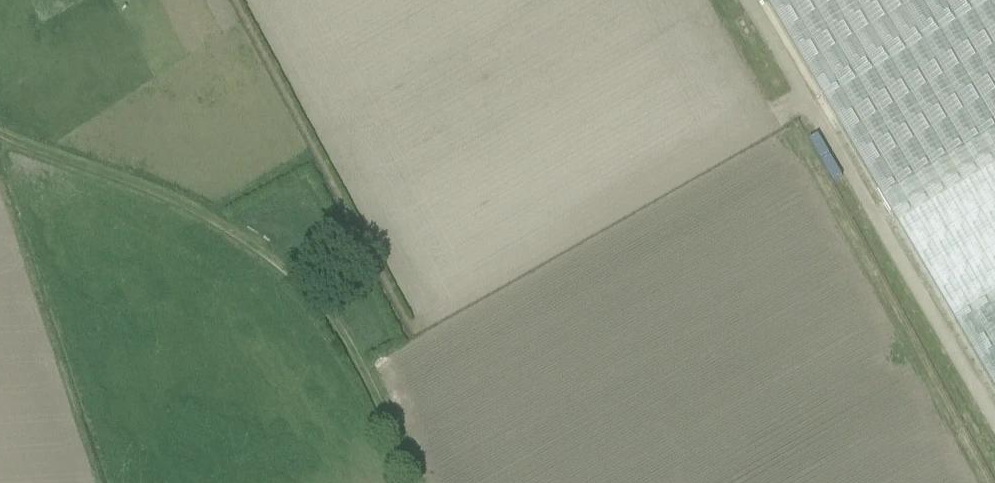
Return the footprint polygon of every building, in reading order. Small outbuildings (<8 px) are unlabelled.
[(822,99),(994,392),(994,0),(764,0),(822,99)] [(822,131),(808,139),(831,180),(845,172),(822,131)]
